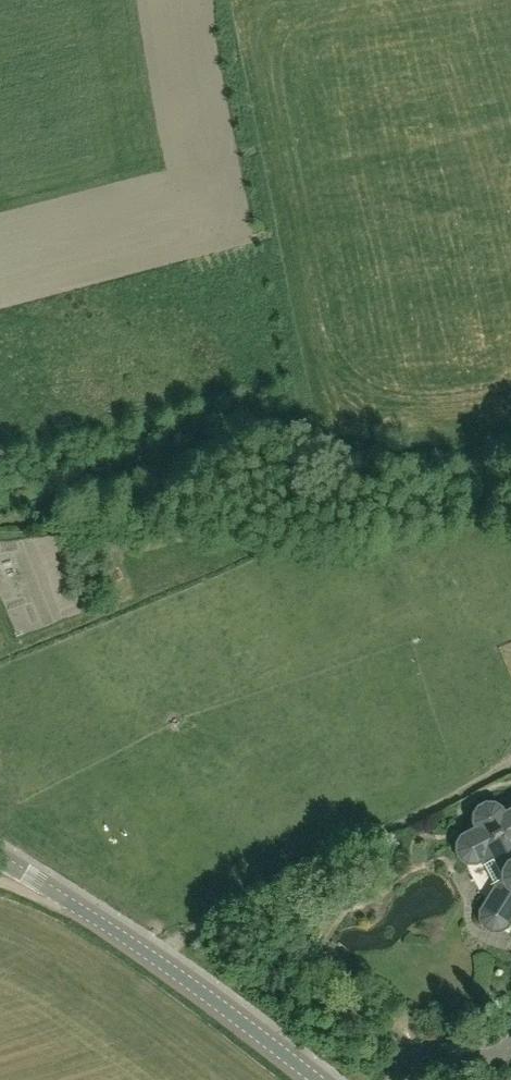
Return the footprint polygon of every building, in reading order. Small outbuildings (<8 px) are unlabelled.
[(503,638),(510,664),(510,635),(503,638)] [(510,917),(510,815),(504,819),(500,812),(494,808),(487,808),(481,811),(478,817),(477,823),(481,831),(464,840),(461,845),(461,852),(464,858),(469,862),(476,862),(481,860),(498,891),(484,913),(484,920),(487,926),(493,929),(499,930),(505,926),(510,917)]
